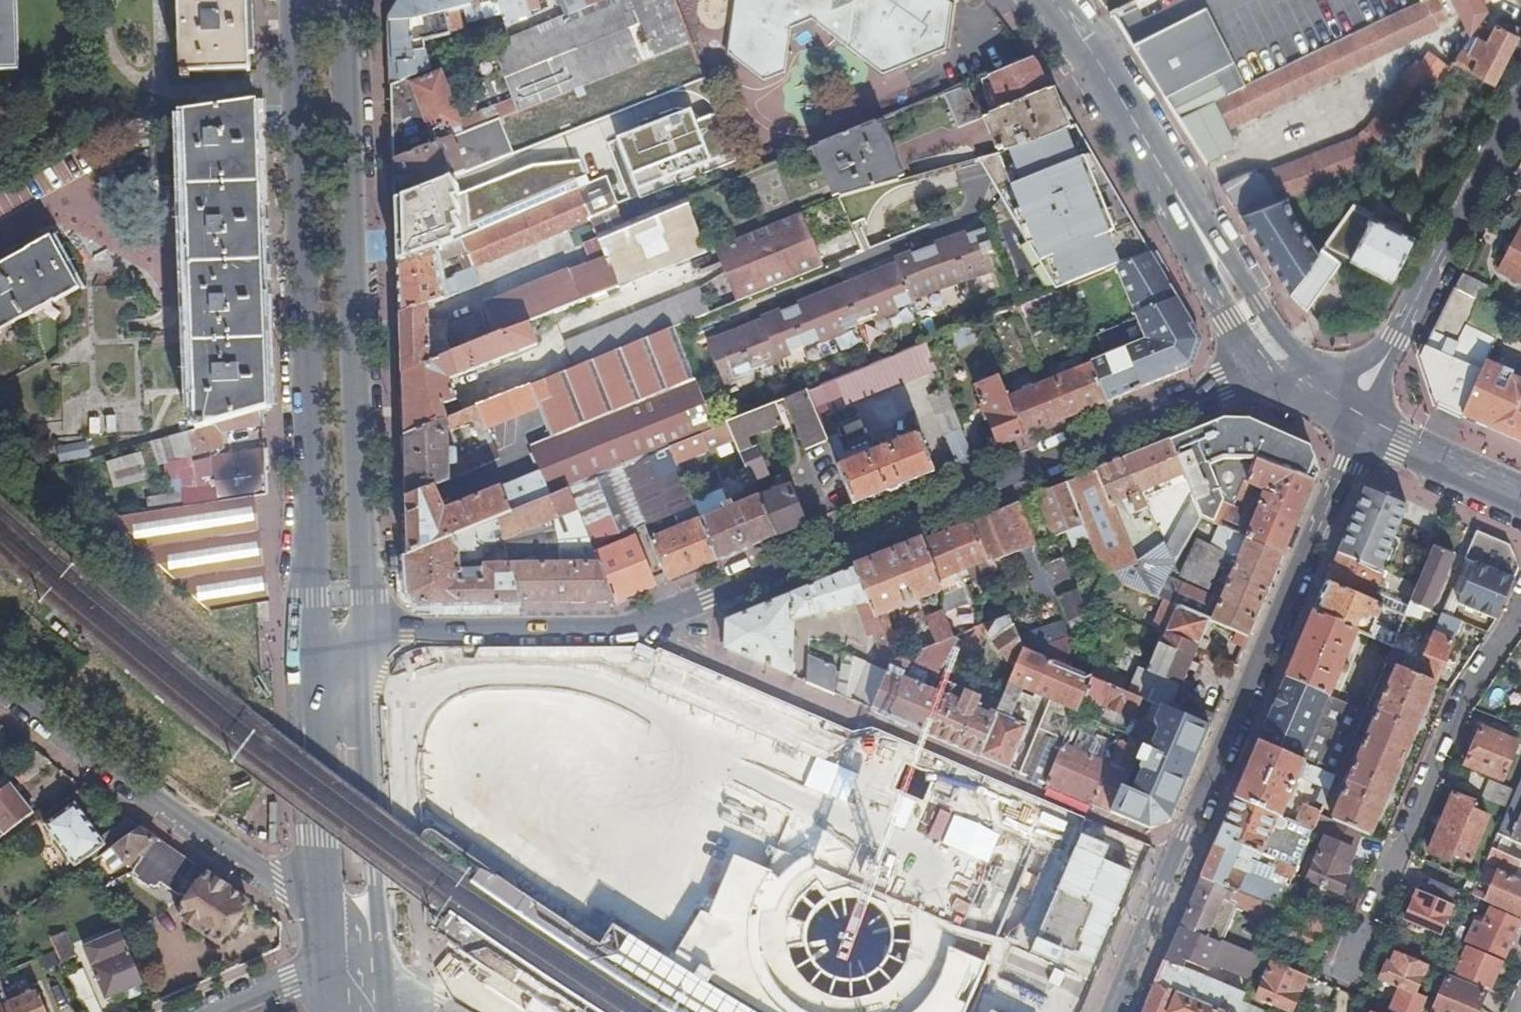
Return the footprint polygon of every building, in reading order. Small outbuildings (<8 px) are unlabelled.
[(25,75),(22,0),(0,0),(0,76),(25,75)] [(181,76),(183,76),(184,82),(191,81),(191,77),(252,74),(250,0),(179,0),(181,76)] [(389,25),(415,23),(457,12),(480,5),(480,0),(401,0),(389,19),(389,25)] [(394,163),(498,121),(574,92),(583,88),(692,46),(673,0),(608,0),(605,1),(566,17),(493,47),(515,102),(461,124),(441,76),(436,79),(432,72),(400,85),(402,92),(391,96),(393,130),(394,163)] [(480,5),(485,22),(502,17),(506,29),(512,28),(510,22),(531,16),(530,11),(539,8),(537,0),(500,0),(480,5)] [(566,17),(605,1),(605,0),(559,0),(566,17)] [(728,57),(763,86),(784,77),(790,39),(792,32),(811,23),(817,28),(883,78),(947,51),(953,8),(943,0),(920,0),(914,3),(910,0),(735,0),(728,57)] [(391,88),(400,85),(432,72),(426,61),(425,45),(450,38),(450,35),(462,32),(457,12),(415,23),(389,25),(391,88)] [(792,32),(790,39),(817,28),(811,23),(792,32)] [(1430,91),(1451,59),(1430,45),(1409,77),(1430,91)] [(1054,89),(1032,60),(989,77),(1003,110),(1054,89)] [(985,90),(981,81),(943,97),(957,129),(979,120),(969,96),(985,90)] [(583,88),(574,92),(578,102),(587,98),(583,88)] [(1066,110),(1054,89),(1003,110),(990,116),(1003,147),(997,149),(999,152),(1004,150),(1005,153),(1037,144),(1058,135),(1076,127),(1066,110)] [(189,268),(192,352),(196,433),(264,412),(263,375),(261,325),(259,288),(257,234),(253,106),(184,115),(189,268)] [(607,147),(629,201),(720,166),(698,110),(607,147)] [(395,203),(455,179),(512,156),(498,121),(394,163),(394,180),(395,203)] [(875,124),(819,147),(826,165),(822,167),(828,182),(832,180),(840,201),(900,184),(875,124)] [(1079,134),(1076,127),(1058,135),(1037,144),(1005,153),(981,161),(985,170),(1059,291),(1117,266),(1148,253),(1131,225),(1079,134)] [(527,170),(461,196),(467,237),(590,187),(579,161),(527,170)] [(455,179),(395,203),(398,263),(448,244),(467,237),(461,196),(455,179)] [(402,358),(403,375),(550,316),(706,254),(686,202),(638,221),(625,226),(619,213),(606,181),(590,187),(467,237),(448,244),(398,263),(399,289),(400,317),(428,307),(443,302),(446,299),(474,289),(479,282),(474,269),(593,221),(600,239),(609,262),(592,268),(445,328),(444,323),(428,324),(401,331),(402,358)] [(1290,294),(1318,255),(1292,213),(1287,198),(1240,217),(1268,259),(1290,294)] [(862,253),(839,201),(717,249),(740,303),(862,253)] [(982,227),(952,238),(968,281),(998,268),(982,227)] [(1500,273),(1520,283),(1520,233),(1500,273)] [(940,292),(968,281),(952,238),(923,249),(940,292)] [(583,246),(592,268),(609,262),(600,239),(583,246)] [(52,305),(53,307),(79,293),(51,240),(25,254),(25,255),(0,269),(0,333),(52,305)] [(914,302),(940,292),(923,249),(893,260),(914,302)] [(1091,366),(1107,404),(1187,370),(1193,354),(1199,338),(1170,287),(1148,253),(1117,266),(1148,343),(1091,366)] [(893,260),(867,272),(887,314),(914,302),(893,260)] [(859,325),(887,314),(867,272),(840,283),(859,325)] [(1493,290),(1464,276),(1456,290),(1487,305),(1493,290)] [(833,337),(859,325),(840,283),(815,295),(833,337)] [(1469,328),(1496,341),(1507,315),(1487,305),(1456,290),(1428,348),(1453,360),(1469,328)] [(576,370),(675,330),(711,315),(701,291),(565,346),(576,370)] [(1067,322),(1071,320),(1059,291),(1020,306),(1024,317),(1059,304),(1067,322)] [(805,349),(833,337),(815,295),(786,307),(805,349)] [(400,317),(401,331),(428,324),(428,307),(400,317)] [(778,360),(805,349),(786,307),(761,318),(778,360)] [(404,403),(405,438),(448,422),(443,407),(456,402),(450,382),(537,346),(533,334),(547,329),(545,324),(552,321),(550,316),(403,375),(404,403)] [(733,329),(753,374),(780,363),(778,360),(761,318),(733,329)] [(965,346),(982,339),(976,325),(959,332),(965,346)] [(1482,375),(1487,363),(1496,341),(1469,328),(1453,360),(1482,375)] [(753,374),(733,329),(706,341),(724,386),(753,374)] [(408,528),(410,557),(498,521),(568,492),(670,450),(714,432),(710,420),(699,391),(675,330),(576,370),(476,410),(481,421),(485,431),(538,409),(553,440),(540,446),(539,448),(532,451),(541,475),(502,491),(500,486),(496,485),(487,490),(489,496),(447,512),(437,489),(408,502),(408,528)] [(828,443),(856,506),(920,480),(941,471),(938,463),(932,465),(919,437),(888,450),(886,450),(874,455),(870,447),(846,456),(825,406),(843,399),(847,410),(936,373),(924,346),(806,394),(828,443)] [(1439,406),(1464,418),(1482,375),(1453,360),(1428,348),(1426,347),(1421,358),(1439,406)] [(1520,443),(1520,381),(1513,377),(1513,374),(1487,363),(1482,375),(1464,418),(1495,431),(1520,443)] [(1008,400),(1024,438),(1066,420),(1107,404),(1091,366),(1008,400)] [(1006,379),(1000,381),(1003,387),(1008,385),(1006,379)] [(988,416),(1001,447),(1024,438),(1008,400),(1003,387),(1000,381),(979,389),(990,416),(988,416)] [(699,391),(710,420),(727,413),(715,384),(699,391)] [(932,398),(947,437),(962,431),(947,392),(932,398)] [(754,487),(776,539),(792,532),(808,526),(791,488),(772,496),(765,483),(771,480),(758,449),(754,450),(749,440),(793,421),(806,452),(828,443),(806,394),(728,427),(734,442),(754,487)] [(406,466),(408,502),(437,489),(489,466),(483,454),(458,463),(457,453),(455,451),(450,452),(449,432),(481,421),(476,410),(448,422),(405,438),(406,466)] [(265,429),(264,412),(196,433),(171,440),(178,462),(223,448),(219,435),(265,429)] [(1222,421),(1170,442),(1183,477),(1193,501),(1195,506),(1210,496),(1213,493),(1217,491),(1208,467),(1222,461),(1257,459),(1313,483),(1318,470),(1309,447),(1248,421),(1222,421)] [(677,467),(734,442),(728,427),(714,432),(670,450),(677,467)] [(947,437),(958,464),(973,458),(962,431),(947,437)] [(89,440),(58,444),(61,462),(91,458),(89,440)] [(1136,456),(1125,461),(1139,496),(1183,477),(1170,442),(1159,447),(1136,456)] [(256,494),(267,492),(266,456),(265,446),(253,448),(253,450),(212,457),(222,499),(256,494)] [(591,546),(592,548),(647,524),(649,527),(695,508),(677,467),(670,450),(568,492),(577,513),(585,532),(591,546)] [(1300,513),(1313,483),(1257,459),(1248,482),(1243,481),(1237,497),(1246,500),(1253,486),(1266,492),(1256,517),(1210,496),(1195,506),(1200,519),(1229,531),(1283,554),(1300,513)] [(1090,543),(1103,576),(1105,579),(1156,599),(1174,566),(1166,549),(1164,545),(1135,565),(1111,507),(1127,500),(1136,516),(1147,510),(1139,496),(1125,461),(1099,471),(1066,485),(1090,543)] [(1048,492),(1036,497),(1054,540),(1066,535),(1073,551),(1090,543),(1066,485),(1048,492)] [(701,521),(719,562),(751,549),(776,539),(754,487),(746,490),(752,504),(735,511),(732,505),(727,506),(723,496),(695,508),(701,521)] [(568,492),(498,521),(504,543),(577,513),(568,492)] [(1408,510),(1365,492),(1361,501),(1339,555),(1381,572),(1408,510)] [(258,512),(256,494),(222,499),(110,516),(210,609),(255,601),(269,599),(262,545),(258,512)] [(1195,506),(1193,501),(1166,549),(1174,566),(1186,546),(1200,519),(1195,506)] [(1001,511),(972,523),(991,572),(997,569),(996,564),(1024,551),(1036,579),(1031,582),(1036,596),(1044,592),(1048,603),(1058,599),(1045,568),(1019,504),(1001,511)] [(421,606),(520,605),(511,568),(484,568),(484,573),(477,573),(462,574),(461,565),(483,562),(482,556),(490,555),(489,549),(495,548),(495,546),(499,544),(500,547),(505,546),(504,543),(498,521),(410,557),(410,579),(411,597),(421,606)] [(652,541),(669,583),(719,562),(701,521),(652,541)] [(951,531),(922,543),(942,593),(944,598),(943,608),(965,598),(957,577),(967,572),(972,583),(992,575),(991,572),(972,523),(951,531)] [(1266,594),(1283,554),(1229,531),(1225,542),(1242,549),(1232,575),(1227,573),(1222,585),(1227,587),(1212,622),(1237,633),(1248,637),(1266,594)] [(581,550),(591,546),(585,532),(576,537),(581,550)] [(1519,572),(1511,547),(1495,541),(1476,532),(1465,561),(1475,565),(1458,605),(1497,622),(1519,572)] [(599,566),(616,604),(656,588),(636,541),(609,552),(606,547),(594,552),(599,566)] [(894,555),(856,571),(885,639),(894,635),(886,617),(942,593),(922,543),(894,555)] [(1171,606),(1201,618),(1209,600),(1183,588),(1186,582),(1207,591),(1217,567),(1199,558),(1202,553),(1186,546),(1174,566),(1156,599),(1171,606)] [(1453,555),(1435,547),(1417,588),(1410,606),(1422,611),(1419,619),(1426,623),(1430,621),(1433,614),(1430,612),(1453,555)] [(1381,572),(1339,555),(1333,568),(1326,584),(1381,607),(1384,598),(1372,593),(1381,572)] [(511,568),(520,605),(616,604),(599,566),(565,567),(565,561),(559,561),(559,567),(511,568)] [(1045,568),(1058,599),(1067,621),(1069,627),(1088,618),(1093,608),(1105,579),(1103,576),(1074,588),(1061,561),(1045,568)] [(856,571),(727,624),(727,650),(793,679),(794,622),(857,607),(864,627),(869,625),(890,675),(894,665),(892,656),(885,639),(856,571)] [(1410,584),(1387,575),(1383,586),(1405,595),(1410,584)] [(1381,607),(1326,584),(1314,613),(1357,632),(1392,647),(1402,622),(1379,613),(1381,607)] [(1166,635),(1198,648),(1209,622),(1201,618),(1171,606),(1169,611),(1175,614),(1172,619),(1161,615),(1155,629),(1166,634),(1166,635)] [(1357,632),(1314,613),(1301,644),(1285,680),(1330,698),(1340,671),(1347,674),(1349,668),(1343,665),(1357,632)] [(926,622),(936,648),(953,640),(943,615),(926,622)] [(1459,640),(1465,625),(1442,615),(1415,676),(1435,685),(1452,644),(1459,640)] [(1010,663),(1022,654),(1023,652),(1018,640),(1009,616),(995,622),(987,636),(1010,663)] [(1069,627),(1073,635),(1077,645),(1082,633),(1088,618),(1069,627)] [(1067,621),(1018,640),(1023,652),(1067,669),(1077,645),(1073,635),(1069,627),(1067,621)] [(987,636),(995,622),(973,632),(976,635),(953,673),(961,679),(987,636)] [(1244,645),(1248,637),(1237,633),(1230,649),(1241,654),(1244,645)] [(1181,688),(1198,648),(1166,635),(1165,638),(1149,675),(1138,670),(1130,689),(1171,707),(1179,688),(1181,688)] [(894,665),(890,675),(874,714),(899,724),(927,736),(949,700),(955,689),(946,684),(939,696),(922,688),(923,684),(919,681),(917,686),(902,680),(910,666),(936,680),(958,642),(953,640),(936,648),(917,655),(894,665)] [(914,647),(892,656),(894,665),(917,655),(914,647)] [(1021,775),(1048,787),(1077,716),(1086,693),(1091,680),(1067,669),(1023,652),(1022,654),(1001,706),(980,758),(1010,771),(1028,728),(1011,720),(1021,696),(1017,691),(1019,688),(1051,702),(1021,775)] [(874,714),(890,675),(845,658),(838,698),(861,708),(862,706),(871,710),(870,712),(874,714)] [(809,660),(808,686),(836,697),(838,672),(809,660)] [(1435,685),(1415,676),(1386,665),(1384,672),(1394,676),(1366,740),(1362,751),(1333,821),(1362,833),(1371,837),(1435,685)] [(1096,668),(1091,680),(1109,687),(1114,689),(1122,693),(1127,681),(1096,668)] [(1091,680),(1086,693),(1104,701),(1109,687),(1091,680)] [(1330,698),(1285,680),(1276,702),(1258,744),(1336,777),(1339,779),(1353,746),(1357,737),(1366,713),(1330,698)] [(1128,695),(1122,693),(1114,689),(1105,709),(1138,724),(1143,722),(1150,705),(1128,695)] [(959,749),(980,758),(1001,706),(992,703),(986,717),(975,712),(980,701),(968,695),(963,706),(949,700),(927,736),(959,749)] [(1209,730),(1215,716),(1187,704),(1187,703),(1179,701),(1174,714),(1209,730)] [(1153,831),(1171,821),(1209,730),(1174,714),(1162,710),(1156,726),(1160,734),(1149,759),(1147,760),(1143,770),(1143,774),(1134,796),(1125,792),(1131,776),(1127,774),(1131,762),(1137,764),(1140,755),(1139,752),(1120,744),(1094,806),(1153,831)] [(552,764),(602,795),(625,758),(613,751),(620,739),(582,715),(552,764)] [(1048,787),(1094,806),(1120,744),(1123,739),(1119,731),(1111,727),(1110,729),(1077,716),(1048,787)] [(1467,767),(1503,782),(1519,745),(1482,730),(1467,767)] [(425,829),(424,928),(429,931),(454,949),(443,971),(507,1011),(923,1011),(991,846),(992,826),(988,798),(969,773),(909,745),(871,735),(841,744),(818,769),(789,827),(725,993),(716,989),(661,956),(613,927),(600,947),(425,829)] [(1366,740),(1357,737),(1353,746),(1362,751),(1366,740)] [(1235,799),(1282,819),(1298,779),(1324,789),(1320,799),(1319,798),(1317,804),(1323,807),(1336,777),(1258,744),(1247,770),(1235,799)] [(5,778),(0,781),(0,840),(34,813),(12,785),(12,786),(5,778)] [(1499,834),(1520,843),(1520,780),(1515,794),(1508,810),(1499,834)] [(1484,799),(1508,810),(1515,794),(1491,783),(1484,799)] [(1451,864),(1453,858),(1471,864),(1490,820),(1473,813),(1476,805),(1455,797),(1430,855),(1451,864)] [(559,860),(458,798),(443,822),(544,883),(559,860)] [(1292,882),(1312,836),(1313,832),(1297,825),(1282,819),(1235,799),(1219,837),(1202,879),(1279,911),(1284,899),(1267,892),(1269,884),(1249,875),(1254,863),(1251,861),(1252,857),(1260,860),(1273,830),(1292,838),(1283,860),(1277,858),(1275,862),(1277,863),(1276,867),(1279,869),(1276,876),(1292,882)] [(585,809),(588,804),(494,801),(546,834),(539,834),(594,869),(594,857),(602,862),(621,833),(621,825),(602,813),(601,843),(585,833),(589,827),(561,808),(585,809)] [(277,802),(270,802),(270,843),(278,843),(277,802)] [(92,865),(115,849),(142,829),(128,819),(101,839),(76,805),(47,826),(77,866),(79,865),(83,871),(92,865)] [(1297,825),(1313,832),(1320,815),(1321,813),(1304,806),(1297,825)] [(1344,877),(1362,833),(1333,821),(1320,815),(1313,832),(1312,836),(1326,842),(1309,882),(1341,895),(1348,879),(1344,877)] [(1107,965),(1141,867),(1118,859),(1125,839),(1082,824),(1037,955),(1080,970),(1085,957),(1107,965)] [(138,855),(158,840),(142,829),(115,849),(126,864),(138,855)] [(158,840),(138,855),(144,859),(135,872),(137,875),(139,878),(138,880),(151,887),(152,886),(156,887),(159,886),(162,883),(181,896),(182,894),(200,869),(158,840)] [(1492,849),(1486,863),(1520,878),(1520,861),(1492,849)] [(200,869),(182,894),(191,900),(180,917),(220,944),(250,902),(200,869)] [(62,886),(72,879),(68,873),(58,880),(62,886)] [(1520,918),(1520,884),(1499,875),(1489,897),(1475,891),(1472,897),(1493,906),(1520,918)] [(1192,903),(1181,928),(1218,943),(1222,940),(1236,907),(1275,923),(1279,911),(1202,879),(1192,903)] [(1458,893),(1429,881),(1418,906),(1414,904),(1407,920),(1440,935),(1458,893)] [(1520,922),(1520,918),(1493,906),(1483,928),(1476,926),(1468,942),(1485,951),(1488,945),(1508,953),(1520,922)] [(1324,937),(1320,935),(1323,926),(1294,913),(1288,912),(1284,921),(1290,924),(1283,940),(1316,953),(1324,937)] [(1157,986),(1219,1011),(1238,1011),(1241,1005),(1244,996),(1184,970),(1187,963),(1209,972),(1213,964),(1250,980),(1255,969),(1261,957),(1222,940),(1218,943),(1181,928),(1168,958),(1157,986)] [(53,940),(63,963),(76,957),(67,934),(53,940)] [(107,1001),(144,986),(123,937),(87,953),(107,1001)] [(1457,976),(1492,991),(1503,963),(1469,948),(1457,976)] [(1303,975),(1261,957),(1255,969),(1269,975),(1258,1000),(1286,1011),(1293,1011),(1299,997),(1294,995),(1303,975)] [(1429,999),(1415,994),(1421,979),(1428,981),(1432,972),(1397,957),(1392,967),(1388,965),(1382,981),(1403,991),(1395,1011),(1424,1011),(1429,999)] [(84,1011),(104,1011),(85,969),(69,976),(84,1011)] [(1005,1007),(1016,1011),(1040,1011),(1046,997),(994,975),(985,996),(1006,1005),(1005,1007)] [(1485,996),(1449,980),(1435,1011),(1478,1011),(1485,996)] [(10,1004),(0,981),(0,1011),(14,1011),(10,1004)] [(1146,1011),(1219,1011),(1157,986),(1147,1009),(1146,1011)] [(14,1011),(48,1011),(39,992),(10,1004),(14,1011)]
